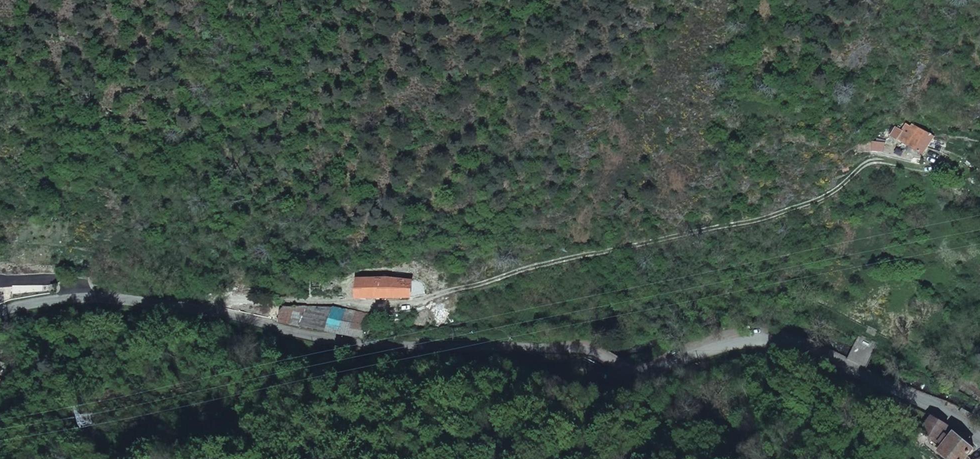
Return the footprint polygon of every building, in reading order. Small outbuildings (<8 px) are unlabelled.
[(903,129),(898,136),(922,152),(934,133),(921,124),(918,127),(908,121),(903,129)] [(891,132),(898,136),(903,129),(896,124),(891,132)] [(356,274),(357,293),(410,294),(409,278),(391,274),(356,274)] [(279,309),(278,319),(364,335),(368,310),(308,303),(284,304),(279,309)] [(948,421),(939,409),(925,421),(939,439),(941,437),(943,439),(951,432),(946,422),(948,421)] [(951,432),(943,439),(945,442),(940,447),(953,458),(963,458),(975,446),(955,430),(953,433),(951,432)]
